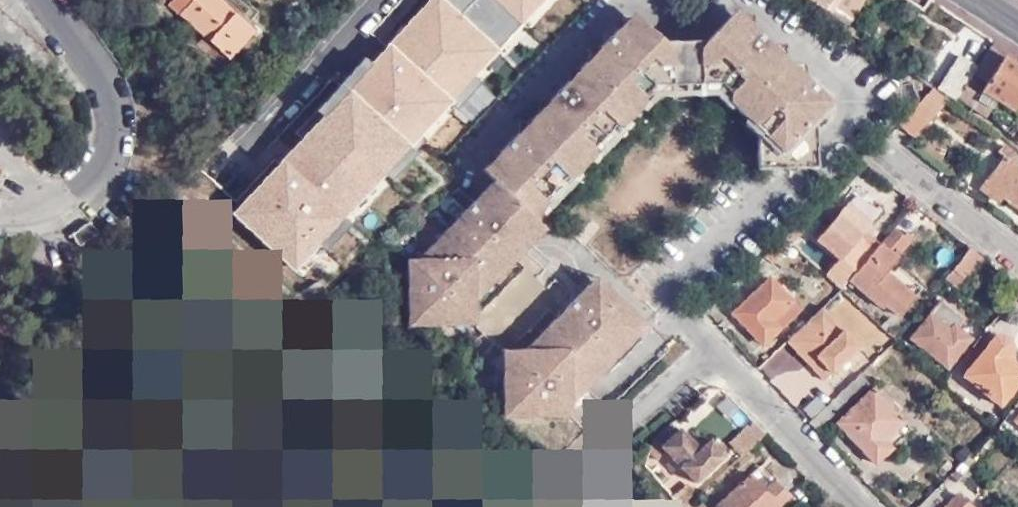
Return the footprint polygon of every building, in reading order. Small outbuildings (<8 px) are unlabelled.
[(170,4),(230,59),(248,38),(229,21),(235,15),(219,0),(174,0),(170,4)] [(557,0),(431,0),(346,85),(410,148),(557,0)] [(824,1),(820,8),(836,19),(840,14),(824,1)] [(762,44),(765,40),(733,9),(704,39),(662,41),(631,12),(600,44),(604,47),(586,66),(583,63),(579,66),(583,70),(565,88),(562,84),(550,96),(554,100),(535,120),(532,116),(530,117),(534,121),(516,140),(512,136),(500,148),(504,152),(484,172),(492,179),(472,200),(458,186),(423,214),(442,232),(420,254),(406,268),(407,310),(421,324),(451,323),(454,319),(448,313),(466,295),(472,300),(501,270),(496,264),(517,243),(522,249),(532,239),(521,228),(532,217),(541,208),(542,199),(564,176),(573,174),(590,155),(591,147),(614,124),(622,122),(641,103),(641,94),(651,84),(717,83),(727,93),(728,102),(746,120),(755,120),(763,127),(754,135),(756,167),(814,165),(813,115),(828,101),(806,79),(802,82),(784,64),(787,61),(784,58),(781,61),(762,44)] [(229,21),(248,38),(254,32),(235,15),(229,21)] [(1000,28),(992,41),(1002,47),(1011,35),(1000,28)] [(1002,47),(1017,57),(1017,40),(1011,35),(1002,47)] [(784,58),(765,40),(762,44),(781,61),(784,58)] [(992,41),(976,64),(955,97),(983,116),(994,99),(1009,109),(1017,95),(1017,65),(1002,55),(996,65),(992,61),(1002,47),(992,41)] [(604,47),(600,44),(583,63),(586,66),(604,47)] [(1002,47),(992,61),(996,65),(1002,55),(1017,65),(1017,57),(1002,47)] [(955,97),(976,64),(958,53),(936,85),(955,97)] [(806,79),(787,61),(784,64),(802,82),(806,79)] [(583,70),(579,66),(562,84),(565,88),(583,70)] [(724,105),(728,102),(727,93),(717,83),(651,84),(641,94),(641,103),(644,106),(655,95),(713,94),(724,105)] [(296,278),(413,155),(343,88),(315,117),(321,122),(231,216),(296,278)] [(550,96),(532,116),(535,120),(554,100),(550,96)] [(918,100),(895,123),(912,138),(935,114),(918,100)] [(530,117),(512,136),(516,140),(534,121),(530,117)] [(743,123),(754,135),(763,127),(755,120),(746,120),(743,123)] [(626,126),(622,122),(614,124),(591,147),(590,155),(594,159),(626,126)] [(1017,208),(1017,166),(1008,159),(1014,151),(1003,143),(998,150),(1004,154),(983,182),(1003,197),(1017,208)] [(481,168),(484,172),(504,152),(500,148),(481,168)] [(577,178),(573,174),(564,176),(542,199),(541,208),(544,211),(577,178)] [(978,188),(998,203),(1003,197),(983,182),(978,188)] [(849,199),(845,204),(869,224),(873,219),(849,199)] [(848,278),(872,250),(861,241),(853,249),(850,245),(857,237),(869,224),(845,204),(815,239),(838,259),(824,274),(839,288),(846,280),(848,278)] [(86,217),(67,231),(75,242),(95,230),(86,217)] [(542,228),(532,217),(521,228),(532,239),(542,228)] [(803,230),(795,223),(782,236),(789,243),(803,230)] [(903,231),(894,225),(872,250),(848,278),(880,305),(884,302),(897,313),(913,296),(885,271),(914,235),(906,228),(903,231)] [(789,243),(782,236),(769,248),(777,256),(789,244),(789,243)] [(853,249),(861,241),(857,237),(850,245),(853,249)] [(501,270),(522,249),(517,243),(496,264),(501,270)] [(982,258),(969,249),(946,276),(959,286),(982,258)] [(406,254),(406,268),(420,254),(406,254)] [(593,290),(601,283),(594,276),(587,283),(593,290)] [(766,321),(789,301),(767,278),(729,312),(762,345),(775,332),(766,321)] [(846,280),(839,288),(875,321),(882,314),(846,280)] [(585,385),(604,366),(603,358),(626,335),(634,334),(644,324),(601,283),(593,290),(587,283),(562,308),(566,312),(559,319),(555,315),(522,350),(528,355),(510,373),(505,367),(501,371),(502,401),(517,415),(558,414),(564,409),(564,408),(583,427),(607,406),(585,385)] [(820,308),(858,344),(875,327),(837,290),(820,308)] [(473,323),(472,300),(466,295),(448,313),(454,319),(451,323),(473,323)] [(961,319),(940,300),(910,338),(945,367),(968,338),(954,326),(961,319)] [(797,310),(789,301),(766,321),(775,332),(797,310)] [(566,312),(562,308),(555,315),(559,319),(566,312)] [(818,308),(784,342),(796,356),(801,351),(811,361),(806,366),(821,382),(856,348),(818,308)] [(407,324),(421,324),(407,310),(407,324)] [(603,358),(604,366),(634,334),(626,335),(603,358)] [(962,375),(998,405),(1017,381),(1017,351),(1015,350),(1009,353),(1011,347),(1010,343),(1006,338),(1003,336),(997,336),(992,337),(962,375)] [(500,349),(501,371),(505,367),(510,373),(528,355),(522,350),(500,349)] [(801,351),(796,356),(806,366),(811,361),(801,351)] [(858,374),(806,422),(817,434),(839,413),(837,410),(865,384),(858,374)] [(872,388),(835,422),(866,455),(864,457),(872,466),(892,448),(884,439),(903,422),(872,388)] [(503,415),(517,415),(502,401),(503,415)] [(1010,411),(1016,416),(1012,420),(1017,425),(1017,401),(1010,411)] [(747,425),(728,442),(740,456),(764,434),(753,422),(749,426),(747,425)] [(678,429),(659,446),(695,484),(725,457),(722,453),(723,449),(722,443),(719,440),(715,440),(709,442),(706,440),(702,443),(697,438),(691,443),(678,429)] [(773,480),(771,482),(757,467),(715,505),(716,506),(777,506),(788,497),(773,480)] [(670,495),(682,506),(684,506),(698,494),(686,481),(670,495)] [(945,506),(967,506),(956,495),(945,506)]
